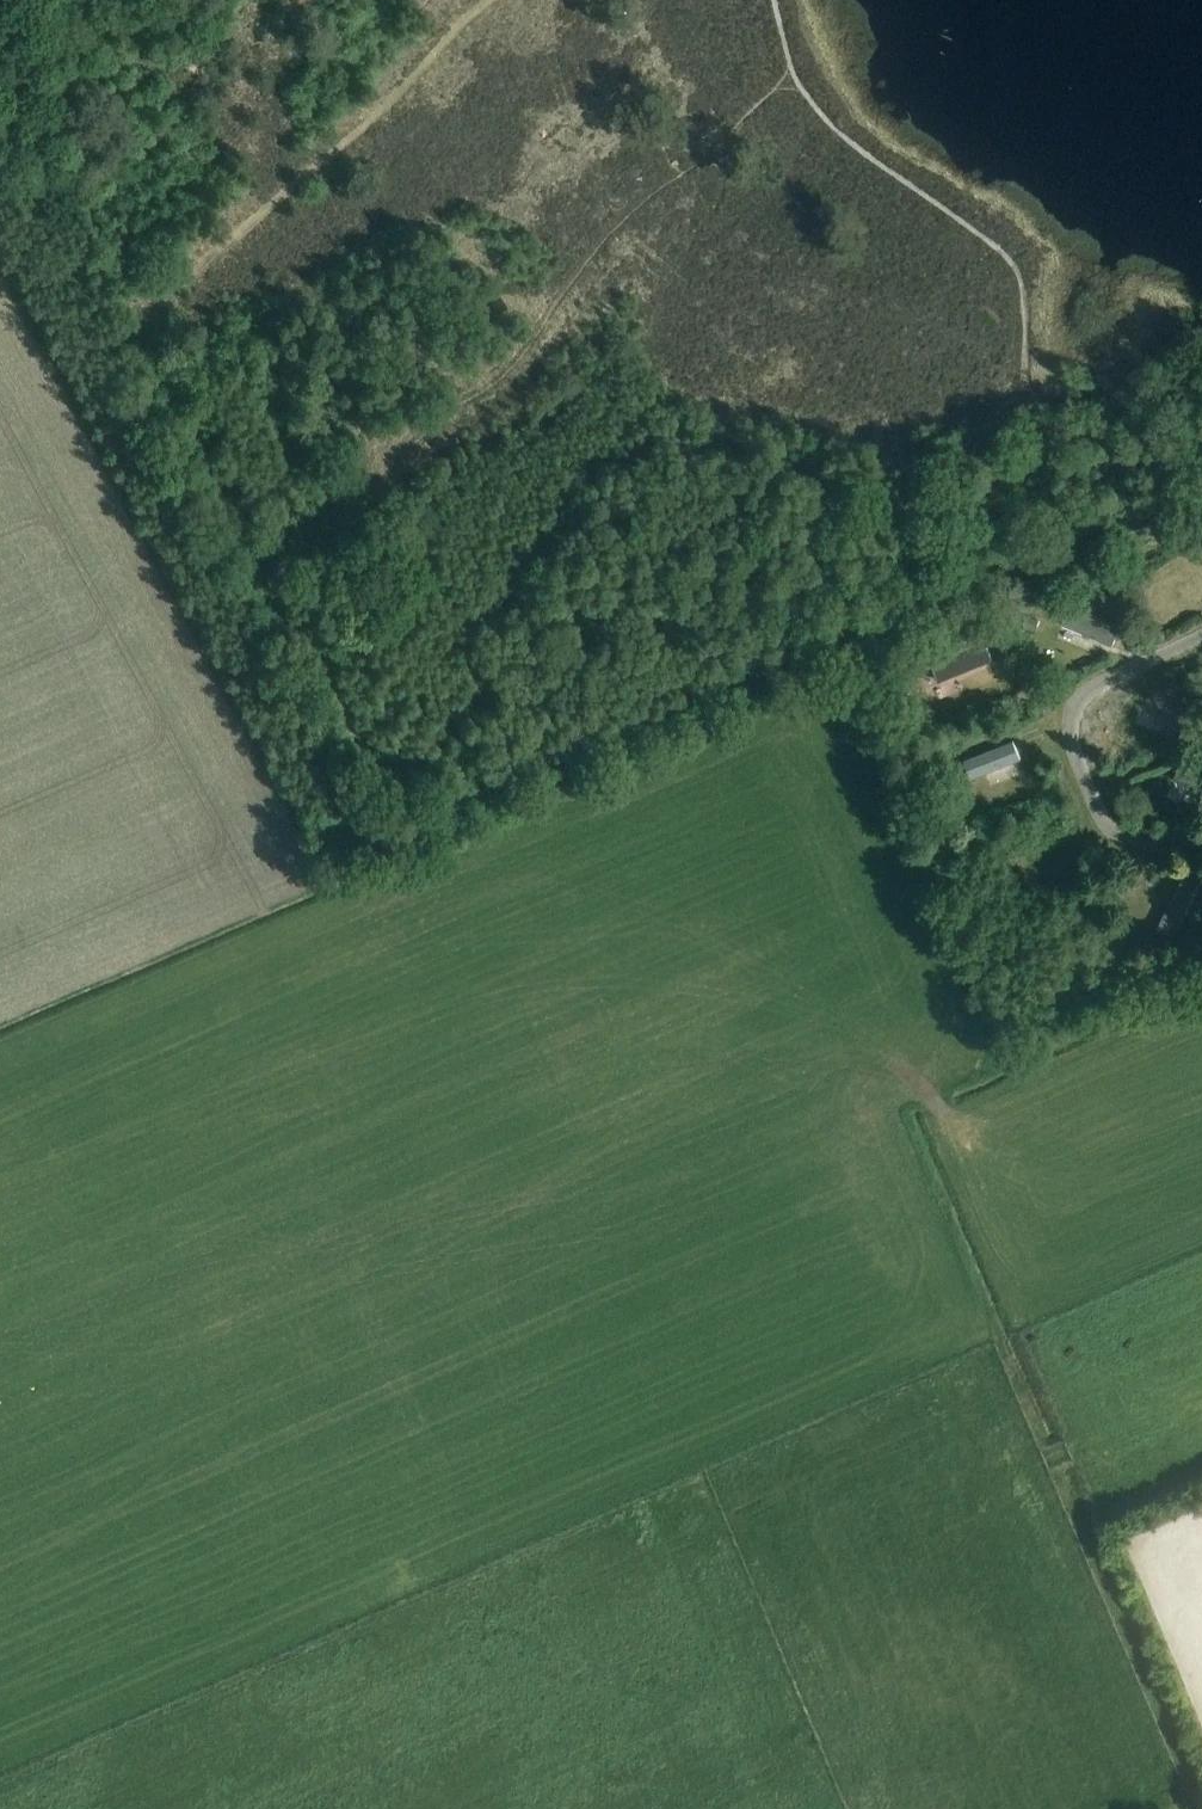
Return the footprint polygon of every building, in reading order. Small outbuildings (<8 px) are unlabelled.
[(925,763),(928,785),(980,779),(977,757),(925,763)]
